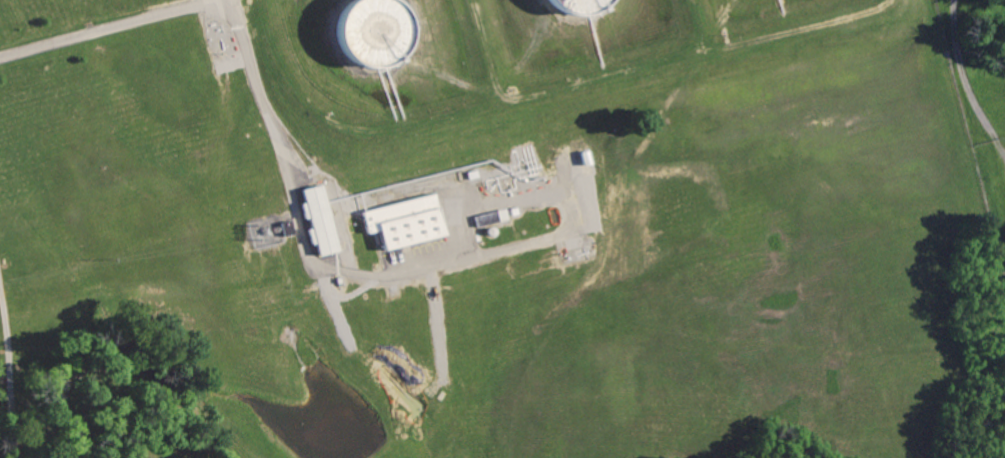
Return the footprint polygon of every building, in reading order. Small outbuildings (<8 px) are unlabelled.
[(350,4),(343,15),(339,28),(340,41),(345,53),(354,63),(366,69),(379,72),(392,70),(403,64),(413,54),(418,42),(419,29),(416,16),(409,5),(403,0),(355,0),(350,4)] [(558,6),(569,14),(581,18),(595,17),(607,12),(617,3),(618,0),(554,0),(558,6)] [(301,189),(318,256),(343,250),(326,183),(301,189)] [(365,211),(372,234),(381,231),(387,251),(450,231),(437,189),(365,211)] [(476,214),(480,229),(511,220),(507,205),(476,214)] [(293,233),(289,220),(279,223),(283,236),(293,233)]
